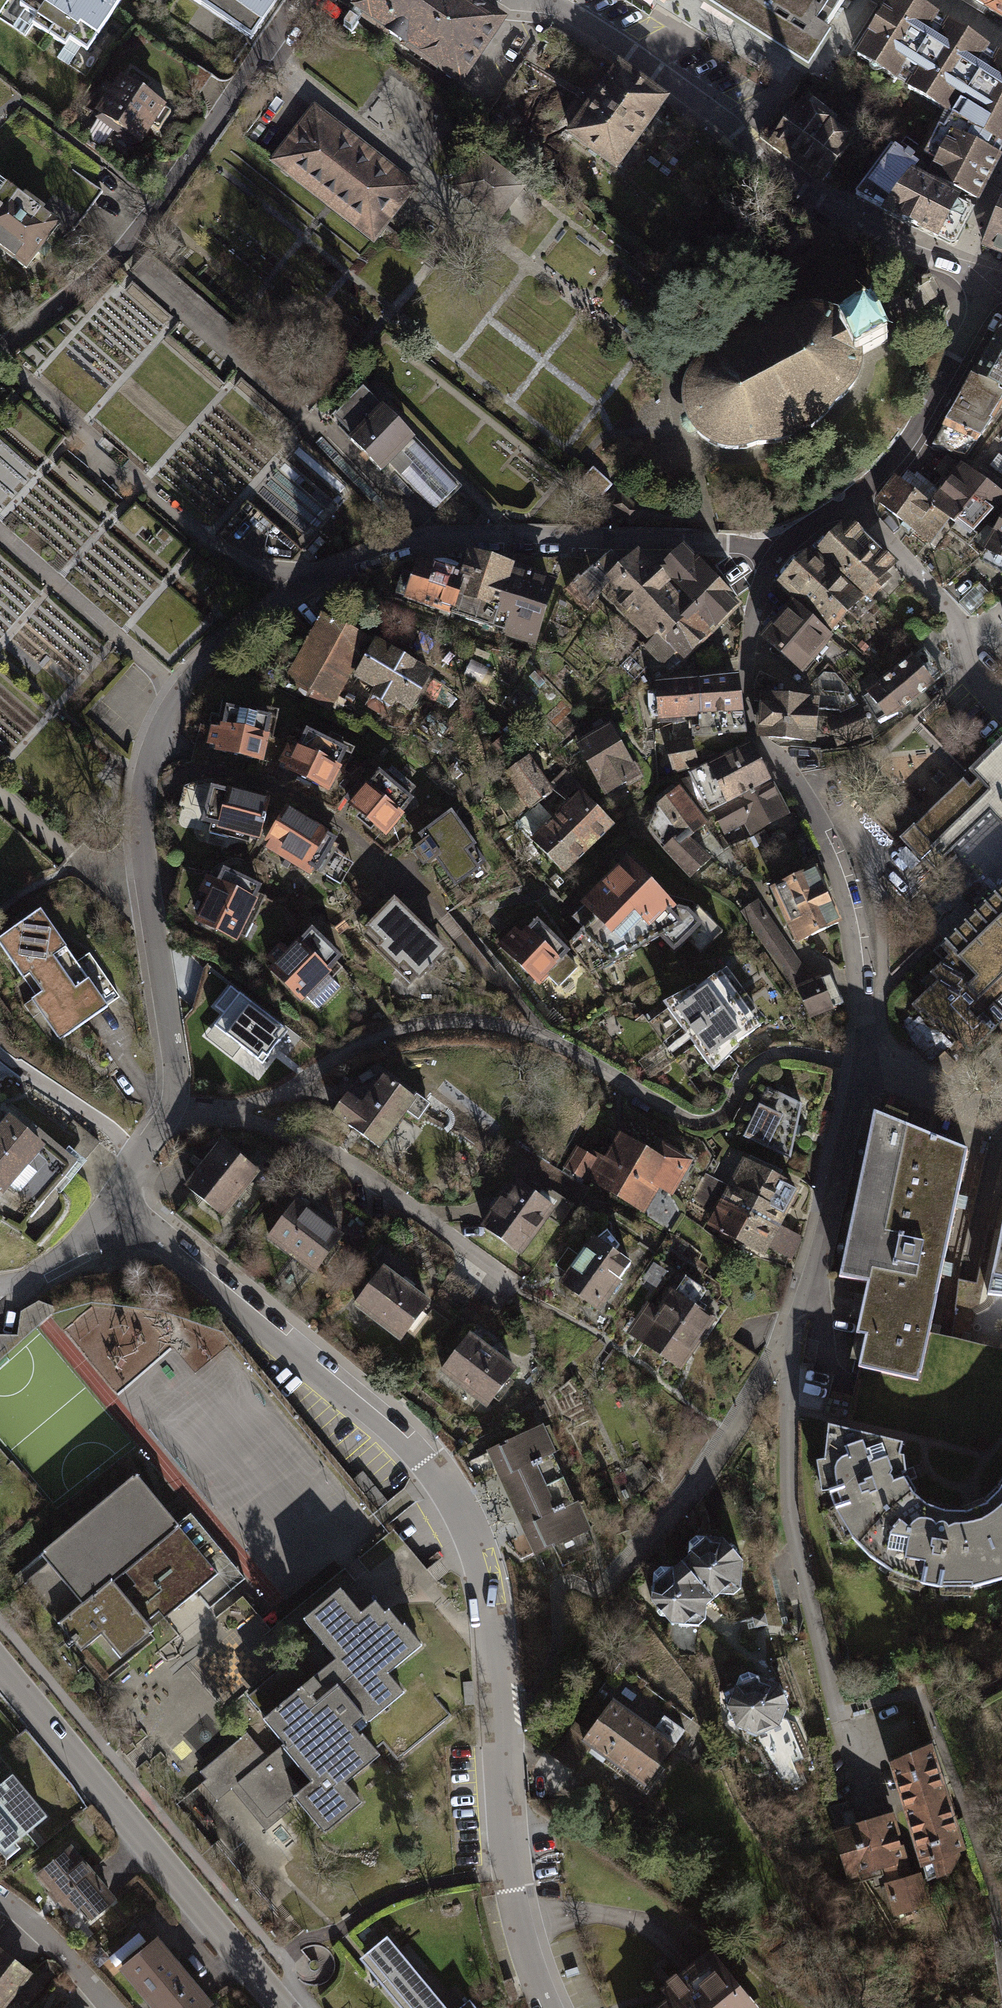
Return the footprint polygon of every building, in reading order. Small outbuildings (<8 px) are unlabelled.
[(19,8),(35,19),(31,26),(67,50),(72,43),(90,55),(128,0),(24,0),(19,8)] [(256,44),(286,0),(191,0),(256,44)] [(460,92),(507,23),(473,0),(325,0),(460,92)] [(806,69),(829,32),(822,28),(840,0),(699,0),(806,69)] [(907,0),(893,0),(854,61),(898,88),(901,84),(909,89),(906,93),(946,119),(925,160),(936,167),(927,184),(981,209),(998,178),(1001,169),(1001,162),(995,158),(999,149),(1001,151),(1001,59),(999,58),(997,61),(991,57),(993,54),(948,26),(947,29),(940,25),(942,22),(907,0)] [(1001,26),(1001,0),(960,0),(1001,26)] [(135,65),(105,103),(144,134),(174,96),(135,65)] [(671,105),(619,67),(565,141),(617,179),(668,109),(671,105)] [(419,185),(311,103),(267,159),(375,242),(419,185)] [(822,191),(856,144),(803,105),(769,151),(822,191)] [(493,223),(524,185),(479,149),(448,188),(493,223)] [(957,248),(976,213),(916,180),(921,173),(893,153),(858,201),(886,217),(883,222),(941,249),(944,244),(952,249),(957,248)] [(5,167),(0,173),(0,247),(28,268),(68,213),(5,167)] [(982,253),(1001,261),(1001,207),(982,253)] [(698,366),(686,386),(682,403),(682,418),(687,431),(699,446),(711,454),(729,459),(746,458),(763,455),(779,452),(799,444),(815,434),(828,424),(837,411),(847,404),(855,394),(861,382),(863,373),(861,364),(891,347),(872,308),(842,324),(832,316),(820,313),(804,313),(789,317),(768,320),(752,324),(735,331),(715,348),(698,366)] [(931,445),(966,457),(1001,400),(1001,316),(971,371),(968,370),(944,417),(941,424),(943,426),(931,445)] [(341,404),(329,416),(380,470),(390,461),(402,472),(399,474),(434,510),(458,487),(383,409),(382,410),(363,392),(346,409),(341,404)] [(937,487),(927,500),(949,518),(955,523),(949,531),(966,544),(977,532),(974,529),(990,512),(993,514),(1001,502),(1001,491),(960,460),(937,487)] [(613,483),(594,466),(580,480),(599,498),(613,483)] [(893,473),(874,499),(930,544),(949,518),(927,500),(937,487),(917,471),(914,474),(907,469),(900,478),(893,473)] [(643,509),(622,492),(609,507),(630,524),(643,509)] [(979,559),(1001,572),(1001,510),(980,547),(984,549),(979,559)] [(808,546),(775,581),(830,632),(863,596),(868,600),(891,576),(887,572),(898,560),(847,513),(813,550),(808,546)] [(579,573),(565,589),(588,610),(603,592),(650,640),(645,645),(642,642),(620,664),(637,681),(657,658),(670,672),(682,660),(684,663),(745,602),(685,541),(661,564),(657,559),(654,562),(639,546),(623,559),(612,547),(582,574),(579,573)] [(469,546),(462,568),(418,554),(404,596),(503,629),(502,633),(537,645),(559,576),(469,546)] [(991,595),(979,582),(959,601),(971,614),(991,595)] [(832,635),(788,597),(757,634),(800,672),(832,635)] [(321,610),(285,679),(334,704),(369,635),(321,610)] [(376,636),(353,675),(373,687),(370,693),(393,706),(396,701),(411,709),(434,670),(376,636)] [(866,693),(861,697),(864,702),(876,720),(884,716),(885,717),(901,710),(945,673),(924,646),(912,655),(910,652),(864,690),(866,693)] [(741,671),(657,678),(659,719),(673,718),(674,741),(692,739),(701,763),(746,740),(749,732),(741,671)] [(837,747),(873,733),(882,728),(876,720),(864,702),(857,705),(842,682),(843,680),(835,672),(823,671),(814,680),(812,695),(818,696),(817,708),(841,711),(841,713),(825,719),(837,747)] [(757,701),(754,736),(814,742),(817,708),(818,696),(812,695),(778,692),(779,681),(759,672),(753,683),(752,700),(757,701)] [(215,743),(214,750),(264,760),(269,732),(267,732),(271,712),(225,703),(221,721),(220,721),(219,725),(210,723),(206,742),(215,743)] [(610,721),(575,741),(606,795),(641,774),(610,721)] [(287,764),(285,768),(330,790),(343,764),(340,762),(348,747),(307,726),(296,748),(287,744),(279,760),(287,764)] [(860,808),(900,849),(905,844),(937,878),(949,866),(941,858),(989,811),(1001,824),(1001,733),(1001,732),(985,747),(963,769),(973,779),(969,782),(962,775),(921,815),(914,807),(910,809),(901,800),(899,801),(884,786),(860,808)] [(674,741),(665,742),(674,772),(702,765),(701,763),(692,739),(674,741)] [(753,739),(689,772),(710,813),(713,811),(774,778),(753,739)] [(530,754),(503,773),(529,808),(555,790),(530,754)] [(378,766),(347,802),(387,835),(406,813),(404,811),(416,797),(378,766)] [(774,778),(713,811),(726,834),(746,824),(752,835),(793,813),(774,778)] [(210,783),(201,821),(217,825),(217,827),(259,837),(269,797),(210,783)] [(657,803),(648,831),(691,879),(712,857),(692,836),(709,821),(681,784),(657,803)] [(583,788),(531,838),(566,873),(617,823),(583,788)] [(286,805),(264,840),(267,842),(264,847),(310,875),(315,868),(317,870),(338,838),(286,805)] [(490,861),(452,809),(419,833),(423,839),(415,845),(428,864),(436,858),(456,885),(490,861)] [(630,854),(582,901),(585,905),(597,917),(585,928),(584,929),(614,961),(661,936),(677,951),(705,922),(690,907),(679,904),(630,854)] [(819,864),(771,886),(798,943),(846,921),(819,864)] [(206,895),(194,920),(237,941),(258,898),(255,897),(262,883),(223,865),(216,878),(206,873),(197,891),(206,895)] [(939,947),(947,955),(920,981),(927,989),(911,1005),(919,1014),(921,1012),(929,1020),(930,1019),(941,1030),(943,1028),(968,1055),(1001,1022),(1001,886),(939,947)] [(394,895),(366,924),(370,928),(363,935),(411,982),(417,976),(420,979),(450,949),(394,895)] [(812,978),(759,899),(741,911),(794,992),(798,990),(796,985),(812,978)] [(597,917),(585,905),(574,917),(585,928),(597,917)] [(0,935),(0,945),(34,995),(29,998),(58,1040),(120,998),(89,953),(76,962),(39,908),(0,935)] [(515,925),(496,944),(540,987),(549,978),(559,988),(581,966),(568,954),(572,950),(538,917),(529,926),(528,925),(522,931),(515,925)] [(271,965),(267,969),(301,1002),(307,996),(320,1008),(341,987),(328,975),(331,971),(329,969),(342,956),(312,926),(289,949),(280,941),(264,958),(271,965)] [(697,983),(664,1001),(714,1071),(742,1045),(740,1041),(768,1020),(728,966),(700,987),(697,983)] [(812,978),(796,985),(798,990),(811,1018),(836,1009),(835,1007),(845,1003),(831,974),(822,977),(822,975),(812,978)] [(284,1027),(242,994),(209,1037),(250,1070),(284,1027)] [(347,1091),(331,1113),(380,1148),(407,1111),(419,1120),(432,1103),(417,1092),(414,1096),(383,1073),(362,1102),(347,1091)] [(769,1087),(744,1136),(791,1159),(804,1102),(769,1087)] [(0,1121),(0,1193),(30,1218),(78,1161),(38,1127),(33,1133),(7,1112),(0,1121)] [(868,1112),(835,1277),(863,1283),(853,1333),(863,1336),(856,1368),(859,1368),(918,1382),(928,1331),(965,1151),(868,1112)] [(577,1145),(564,1167),(646,1215),(661,1189),(674,1197),(695,1160),(663,1141),(656,1152),(621,1131),(606,1157),(594,1151),(592,1154),(577,1145)] [(219,1139),(181,1185),(222,1219),(260,1172),(219,1139)] [(744,1155),(706,1224),(766,1256),(770,1248),(792,1260),(805,1237),(784,1226),(804,1187),(744,1155)] [(515,1177),(480,1226),(522,1255),(557,1206),(515,1177)] [(298,1198),(267,1238),(314,1274),(345,1234),(298,1198)] [(985,1294),(1001,1296),(1001,1213),(985,1294)] [(566,1273),(559,1282),(601,1313),(624,1281),(621,1279),(633,1262),(615,1249),(620,1244),(608,1229),(598,1236),(594,1234),(579,1255),(566,1273)] [(566,1273),(579,1255),(569,1248),(556,1266),(566,1273)] [(384,1264),(353,1304),(401,1341),(432,1300),(384,1264)] [(647,1300),(625,1333),(683,1372),(719,1319),(706,1310),(708,1306),(701,1301),(708,1291),(687,1276),(677,1291),(671,1287),(657,1307),(647,1300)] [(470,1331),(439,1372),(487,1408),(518,1367),(470,1331)] [(859,1368),(853,1397),(971,1423),(1001,1400),(1001,1348),(928,1331),(918,1382),(859,1368)] [(592,1415),(575,1376),(559,1389),(574,1423),(592,1415)] [(544,1424),(486,1451),(534,1557),(593,1531),(580,1503),(576,1505),(553,1454),(557,1452),(544,1424)] [(823,1426),(820,1461),(812,1463),(818,1495),(824,1493),(831,1513),(848,1541),(867,1560),(888,1575),(919,1587),(939,1590),(968,1590),(1001,1581),(1001,1483),(994,1494),(983,1505),(963,1514),(942,1513),(922,1506),(909,1494),(912,1492),(904,1478),(901,1479),(899,1475),(905,1473),(904,1457),(899,1456),(901,1445),(823,1426)] [(173,1529),(133,1480),(38,1559),(78,1607),(55,1628),(79,1657),(103,1685),(167,1628),(160,1620),(192,1595),(205,1610),(242,1581),(190,1517),(173,1529)] [(662,1567),(655,1574),(652,1601),(672,1624),(700,1625),(707,1620),(708,1606),(721,1595),(736,1595),(742,1590),(745,1561),(725,1538),(698,1537),(690,1543),(689,1557),(676,1568),(662,1567)] [(301,1789),(294,1796),(324,1833),(362,1802),(346,1783),(380,1755),(362,1733),(360,1735),(353,1727),(362,1719),(366,1723),(404,1693),(388,1674),(422,1645),(404,1624),(402,1626),(389,1609),(385,1613),(375,1601),(361,1613),(340,1588),(303,1619),(336,1659),(322,1670),(304,1648),(283,1666),(280,1662),(245,1692),(259,1709),(257,1712),(284,1744),(281,1746),(295,1762),(285,1770),(301,1789)] [(766,1615),(753,1618),(756,1629),(769,1625),(766,1615)] [(741,1676),(728,1707),(736,1727),(759,1736),(781,1727),(791,1707),(782,1686),(750,1673),(741,1676)] [(575,1721),(550,1755),(574,1772),(591,1748),(646,1787),(686,1731),(665,1716),(656,1729),(614,1699),(590,1732),(575,1721)] [(295,1762),(281,1746),(268,1757),(247,1732),(200,1771),(214,1788),(231,1775),(244,1791),(242,1793),(267,1822),(288,1804),(286,1802),(294,1796),(301,1789),(285,1770),(295,1762)] [(936,1745),(892,1764),(923,1869),(926,1868),(930,1882),(939,1879),(940,1881),(954,1875),(963,1856),(962,1853),(968,1851),(936,1745)] [(8,1848),(50,1813),(14,1768),(0,1780),(0,1840),(8,1848)] [(896,1813),(834,1831),(848,1881),(885,1871),(889,1883),(914,1876),(896,1813)] [(73,1841),(36,1873),(71,1914),(81,1905),(91,1918),(117,1896),(73,1841)] [(923,1873),(914,1876),(889,1883),(885,1884),(895,1917),(932,1907),(923,1873)] [(120,1966),(154,2007),(208,2007),(215,2002),(159,1931),(120,1966)] [(387,1937),(360,1960),(400,2007),(446,2007),(387,1937)] [(33,1971),(0,1945),(0,2007),(5,2007),(33,1971)] [(660,2007),(760,2007),(713,1950),(694,1965),(661,1991),(669,2001),(660,2007)]
